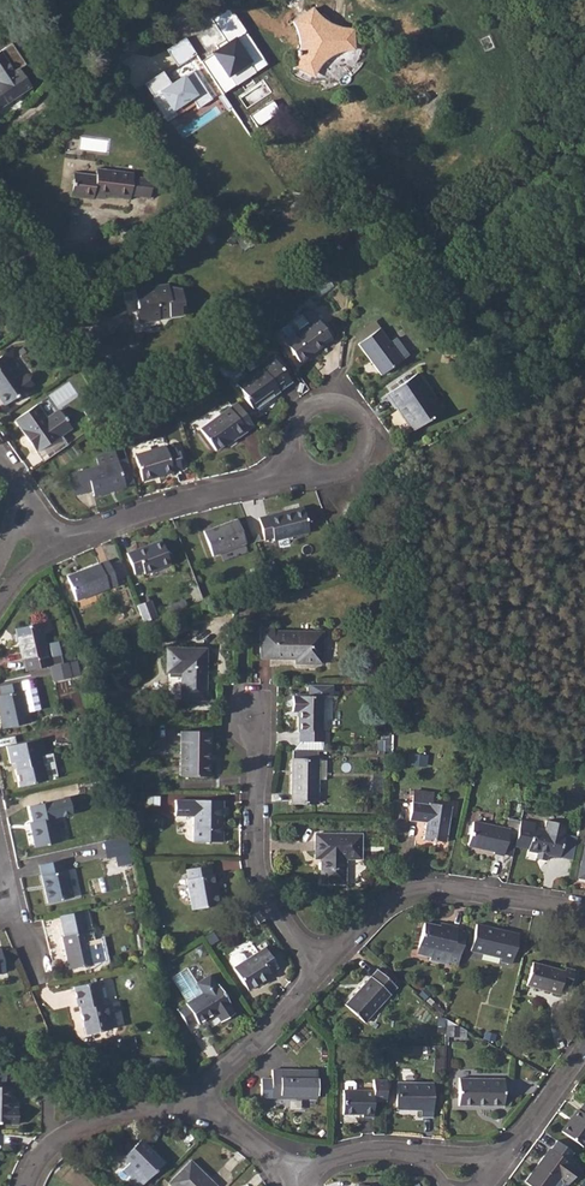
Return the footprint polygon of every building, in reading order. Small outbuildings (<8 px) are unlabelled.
[(202,63),(224,93),(268,64),(232,7),(212,20),(228,43),(202,63)] [(313,8),(293,22),(294,24),(297,32),(300,41),(300,48),(299,57),(297,62),(311,70),(316,62),(318,59),(324,54),(332,49),(344,45),(349,44),(349,29),(343,29),(337,28),(333,26),(324,21),(317,15),(313,8)] [(12,42),(0,50),(0,107),(32,86),(19,68),(26,64),(12,42)] [(212,99),(195,72),(173,84),(164,71),(145,83),(167,123),(178,115),(175,111),(192,100),(198,108),(212,99)] [(71,196),(94,199),(94,194),(130,198),(131,196),(153,199),(155,177),(134,174),(134,172),(98,168),(96,175),(74,172),(71,196)] [(240,238),(235,232),(227,238),(231,244),(236,241),(242,250),(252,242),(246,233),(240,238)] [(164,285),(136,289),(139,307),(137,307),(139,320),(147,319),(148,320),(159,319),(159,317),(181,315),(179,299),(181,299),(182,298),(180,287),(166,285),(164,285)] [(300,363),(332,339),(310,309),(302,315),(308,324),(299,330),(293,321),(279,332),(285,340),(284,341),(300,363)] [(380,328),(358,344),(381,375),(402,359),(380,328)] [(211,345),(201,353),(206,360),(217,353),(211,345)] [(0,356),(0,400),(4,405),(33,385),(34,379),(32,375),(25,375),(19,378),(2,355),(0,356)] [(273,357),(237,383),(245,396),(244,397),(254,411),(267,402),(265,397),(277,388),(279,391),(291,382),(273,357)] [(146,369),(136,377),(148,391),(157,383),(146,369)] [(412,376),(386,395),(395,408),(396,407),(398,410),(406,414),(409,413),(411,415),(405,420),(413,431),(445,409),(437,396),(433,399),(419,380),(416,381),(412,376)] [(60,436),(49,421),(37,404),(14,420),(37,452),(60,436)] [(246,431),(229,408),(200,429),(215,450),(235,435),(237,437),(246,431)] [(165,446),(134,455),(143,481),(174,472),(173,470),(181,468),(175,448),(167,451),(165,446)] [(117,460),(99,466),(77,472),(82,492),(91,489),(94,496),(126,486),(124,482),(133,480),(127,459),(126,458),(117,460)] [(302,506),(258,518),(264,540),(273,538),(274,541),(309,531),(302,506)] [(235,519),(203,531),(212,556),(245,543),(235,519)] [(160,540),(126,553),(134,575),(143,572),(144,574),(170,564),(160,540)] [(107,561),(67,577),(76,600),(117,585),(107,561)] [(172,603),(175,610),(186,606),(184,599),(172,603)] [(150,600),(137,605),(144,621),(157,617),(150,600)] [(39,622),(14,629),(21,659),(22,659),(25,671),(50,665),(55,664),(61,662),(56,641),(44,643),(39,622)] [(272,628),(260,628),(260,658),(303,659),(303,663),(321,663),(322,632),(272,631),(272,628)] [(205,649),(185,649),(167,649),(167,672),(169,672),(169,677),(182,677),(182,699),(205,699),(205,683),(205,649)] [(55,664),(50,665),(54,681),(70,677),(67,661),(63,662),(61,662),(55,664)] [(0,687),(0,694),(0,695),(0,719),(2,729),(29,723),(27,713),(36,710),(38,708),(34,690),(31,688),(22,690),(20,681),(0,687)] [(292,696),(291,711),(298,711),(298,741),(323,742),(323,731),(321,731),(321,696),(292,696)] [(181,731),(181,776),(209,776),(209,731),(181,731)] [(39,756),(44,755),(40,739),(5,747),(9,763),(13,762),(15,770),(14,771),(18,787),(46,780),(43,767),(42,767),(39,756)] [(316,804),(317,781),(317,760),(292,760),(291,802),(316,804)] [(410,802),(408,820),(424,823),(422,839),(445,843),(450,806),(429,803),(430,796),(420,795),(419,803),(410,802)] [(67,798),(28,807),(32,822),(29,823),(35,848),(60,843),(55,818),(70,815),(67,798)] [(220,801),(175,800),(175,815),(194,816),(194,841),(222,841),(223,829),(220,829),(220,801)] [(533,827),(527,850),(560,857),(565,835),(564,835),(566,825),(546,821),(544,830),(533,827)] [(502,856),(503,855),(508,830),(472,822),(466,846),(493,852),(492,854),(502,856)] [(102,841),(110,869),(134,862),(126,834),(102,841)] [(361,835),(314,835),(314,858),(321,859),(321,883),(345,883),(344,859),(360,859),(361,835)] [(61,860),(38,865),(47,903),(72,897),(66,870),(63,871),(61,860)] [(209,865),(186,870),(188,879),(186,880),(192,910),(219,905),(213,874),(211,875),(209,865)] [(86,916),(58,922),(68,969),(104,961),(100,940),(92,941),(86,916)] [(424,923),(418,947),(431,950),(429,957),(428,960),(447,965),(448,962),(457,964),(463,937),(464,933),(455,931),(456,928),(447,925),(446,928),(424,923)] [(475,925),(469,950),(500,958),(499,961),(511,964),(518,935),(475,925)] [(230,963),(233,968),(248,991),(272,976),(270,972),(277,967),(265,948),(245,960),(242,955),(236,954),(231,957),(230,963)] [(532,962),(526,985),(558,994),(561,985),(570,987),(574,970),(565,967),(564,970),(532,962)] [(186,969),(171,979),(186,1003),(177,1010),(186,1025),(195,1019),(198,1024),(215,1013),(221,1022),(234,1013),(229,1004),(229,1003),(217,984),(216,985),(210,975),(195,984),(186,969)] [(377,969),(344,1006),(363,1023),(396,987),(377,969)] [(78,1008),(82,1025),(88,1024),(91,1034),(110,1030),(104,1004),(101,1004),(96,982),(72,988),(76,1008),(78,1008)] [(261,1077),(260,1097),(317,1098),(317,1070),(272,1069),(271,1078),(261,1077)] [(527,1070),(523,1077),(534,1084),(538,1076),(527,1070)] [(503,1079),(458,1078),(458,1105),(502,1106),(503,1079)] [(373,1103),(385,1103),(386,1082),(372,1082),(371,1090),(342,1090),(342,1114),(362,1114),(362,1117),(372,1117),(373,1103)] [(433,1083),(396,1082),(396,1110),(420,1110),(420,1117),(432,1117),(433,1083)] [(16,1124),(17,1108),(11,1107),(11,1088),(0,1088),(0,1124),(16,1124)] [(582,1147),(584,1149),(584,1104),(584,1103),(579,1110),(577,1109),(561,1131),(582,1147)] [(121,1169),(128,1177),(127,1178),(135,1185),(140,1185),(163,1163),(139,1140),(122,1157),(128,1163),(121,1169)] [(559,1177),(563,1172),(572,1179),(579,1170),(550,1149),(545,1156),(543,1155),(524,1181),(531,1185),(552,1185),(559,1177)] [(580,1166),(584,1159),(574,1152),(569,1160),(580,1166)] [(206,1185),(210,1180),(190,1161),(168,1183),(171,1185),(207,1185),(206,1185)]
